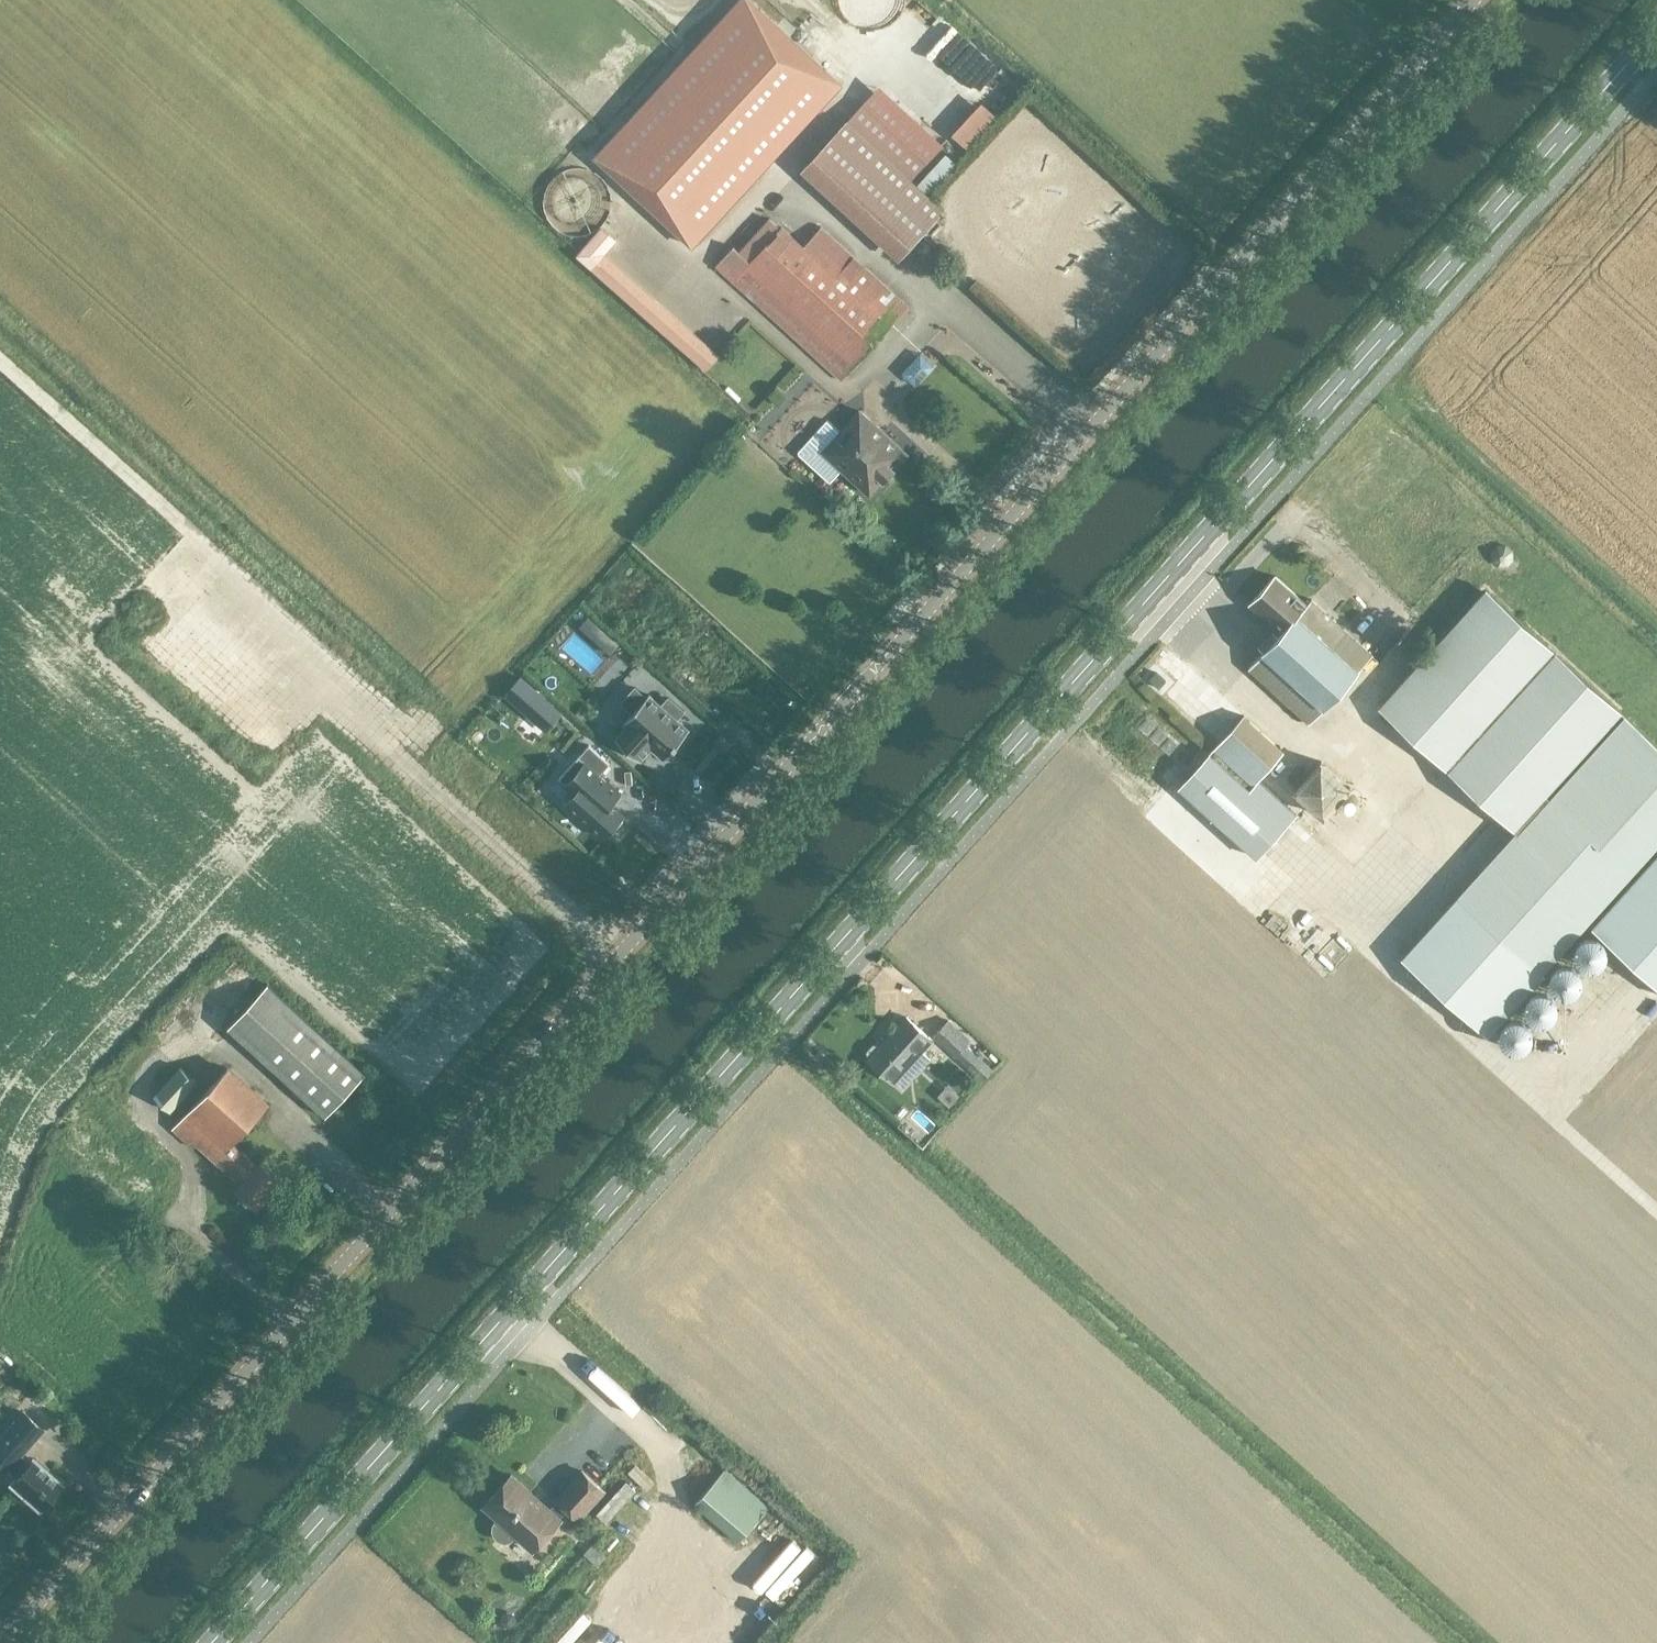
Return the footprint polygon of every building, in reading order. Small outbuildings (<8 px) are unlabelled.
[(596,155),(698,245),(845,77),(758,0),(733,0),(596,155)] [(971,36),(961,28),(955,34),(945,25),(922,52),(944,70),(971,36)] [(955,70),(977,101),(1008,80),(986,48),(955,70)] [(969,144),(998,110),(983,98),(954,131),(969,144)] [(897,261),(916,241),(944,210),(846,120),(799,169),(897,261)] [(723,257),(717,264),(715,265),(841,380),(909,305),(822,226),(804,245),(782,225),(780,227),(770,218),(737,254),(736,254),(729,263),(723,257)] [(577,255),(706,369),(715,358),(601,257),(616,239),(602,227),(577,255)] [(925,383),(937,356),(918,347),(905,374),(925,383)] [(860,408),(839,431),(827,421),(798,452),(830,481),(841,470),(870,497),(909,453),(860,408)] [(1310,723),(1372,654),(1312,599),(1307,605),(1275,576),(1250,603),(1282,631),(1249,668),(1310,723)] [(1398,689),(1381,708),(1518,832),(1404,959),(1487,1034),(1656,845),(1656,745),(1486,591),(1398,689)] [(674,701),(651,729),(691,762),(714,736),(708,731),(674,701)] [(1243,714),(1214,747),(1212,748),(1213,749),(1253,785),(1259,779),(1284,750),(1243,714)] [(1213,749),(1179,786),(1258,857),(1297,814),(1259,779),(1253,785),(1213,749)] [(1324,817),(1353,786),(1321,759),(1293,789),(1324,817)] [(590,798),(633,837),(651,816),(636,802),(643,792),(611,763),(596,781),(601,786),(593,795),(590,798)] [(1283,787),(1290,779),(1283,772),(1276,780),(1283,787)] [(1588,921),(1656,984),(1656,845),(1588,921)] [(1313,953),(1334,932),(1323,922),(1303,943),(1313,953)] [(268,982),(267,984),(228,1026),(260,1054),(259,1055),(326,1116),(366,1072),(268,982)] [(1560,1008),(1547,984),(1524,996),(1537,1021),(1560,1008)] [(907,1016),(881,1045),(869,1059),(894,1081),(932,1038),(907,1016)] [(934,1037),(944,1045),(956,1055),(966,1044),(944,1026),(934,1037)] [(172,1111),(199,1082),(182,1067),(156,1096),(172,1111)] [(259,1209),(284,1181),(263,1162),(259,1166),(234,1143),(269,1104),(229,1068),(174,1129),(196,1148),(199,1145),(243,1184),(237,1190),(259,1209)] [(8,1470),(21,1456),(44,1430),(24,1413),(0,1439),(0,1465),(7,1471),(8,1470)] [(738,1541),(769,1505),(725,1467),(694,1503),(738,1541)] [(549,1510),(512,1476),(512,1475),(511,1474),(484,1505),(485,1505),(499,1517),(496,1521),(493,1526),(493,1532),(497,1537),(502,1540),(508,1540),(513,1536),(516,1533),(532,1547),(532,1548),(533,1548),(560,1519),(558,1517),(567,1507),(578,1518),(604,1490),(582,1470),(556,1498),(558,1500),(549,1510)] [(31,1471),(13,1490),(46,1520),(63,1500),(31,1471)] [(774,1594),(813,1554),(802,1544),(763,1584),(774,1594)] [(591,1545),(584,1553),(597,1565),(604,1557),(591,1545)] [(683,1624),(700,1604),(693,1598),(675,1617),(683,1624)] [(509,1626),(513,1623),(515,1618),(512,1613),(507,1612),(502,1615),(501,1620),(503,1625),(509,1626)] [(593,1625),(587,1633),(578,1628),(575,1633),(580,1637),(576,1642),(621,1642),(593,1625)]
